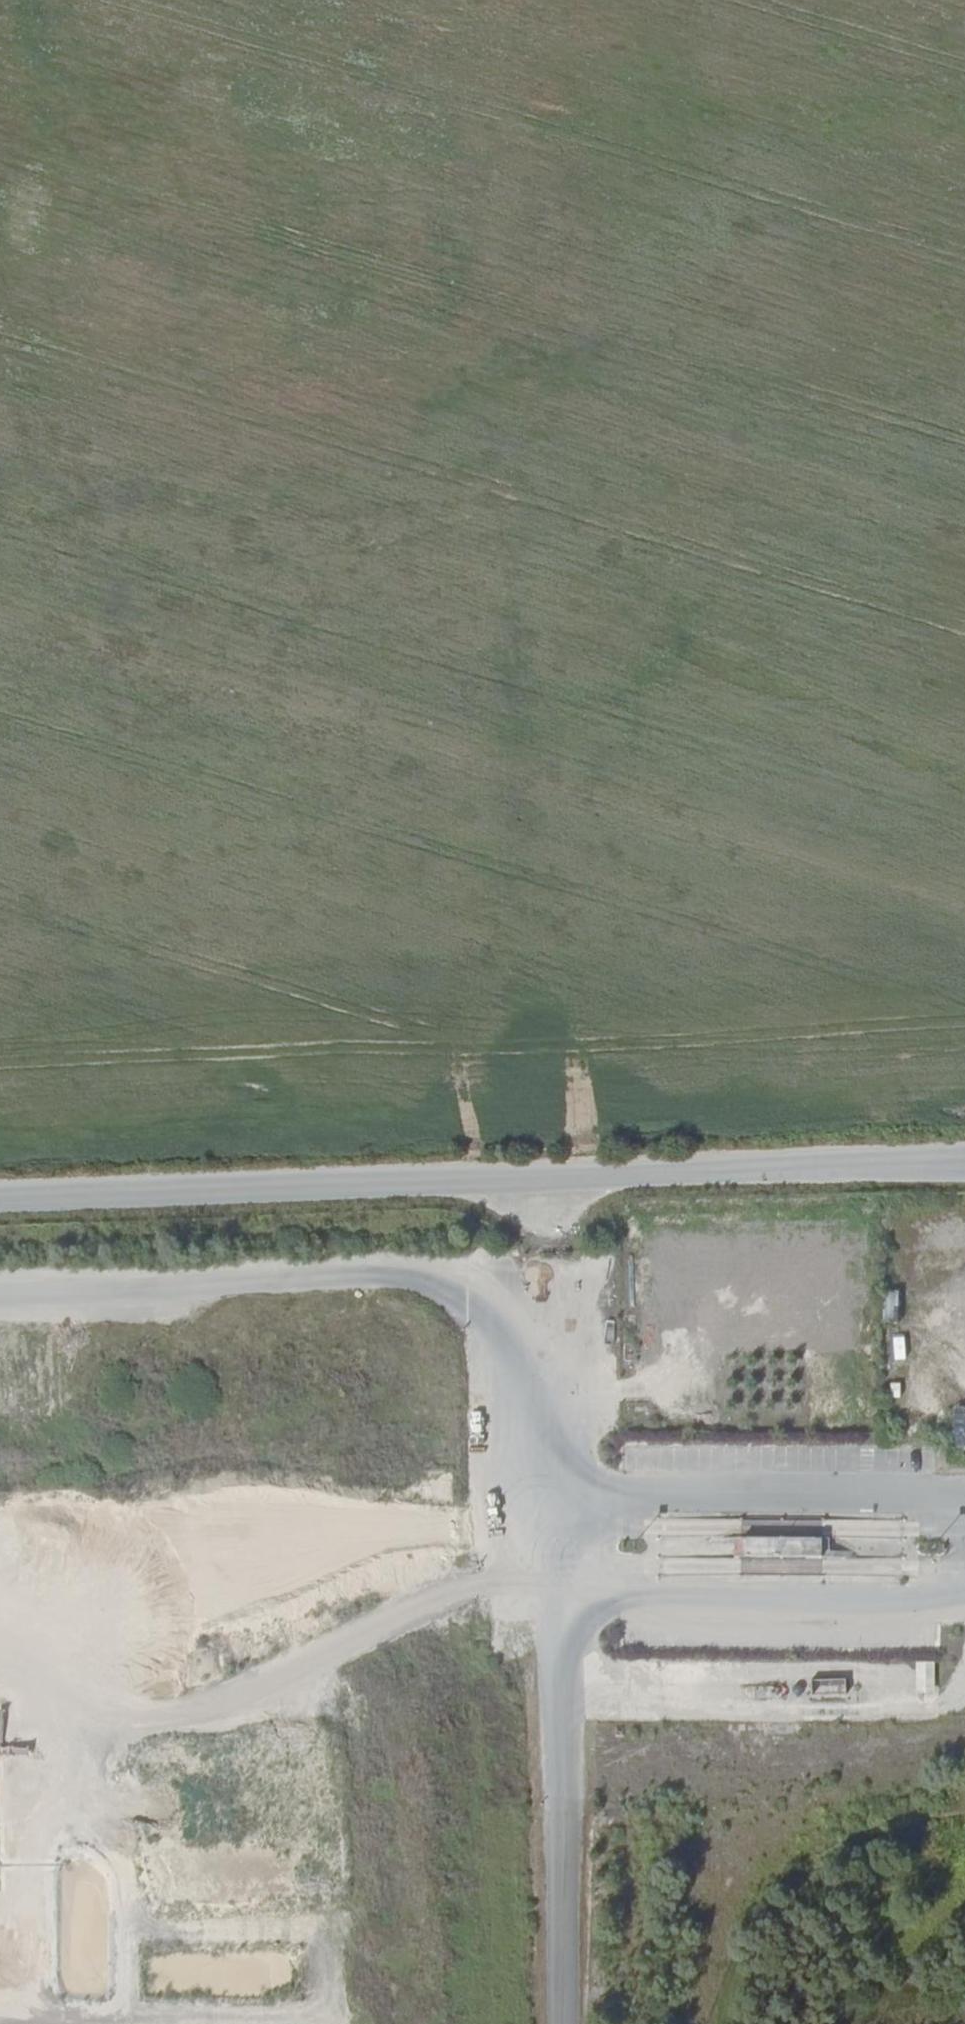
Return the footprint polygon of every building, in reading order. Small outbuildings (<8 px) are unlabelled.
[(883,1291),(884,1320),(901,1319),(900,1291),(883,1291)] [(891,1335),(892,1361),(905,1361),(903,1335),(891,1335)] [(964,1424),(964,1407),(956,1407),(957,1424),(964,1424)] [(904,1536),(905,1522),(886,1521),(886,1535),(904,1536)] [(740,1572),(825,1574),(826,1539),(741,1537),(740,1572)] [(936,1662),(916,1662),(917,1695),(937,1695),(936,1662)] [(846,1698),(846,1679),(812,1679),(812,1698),(846,1698)]
